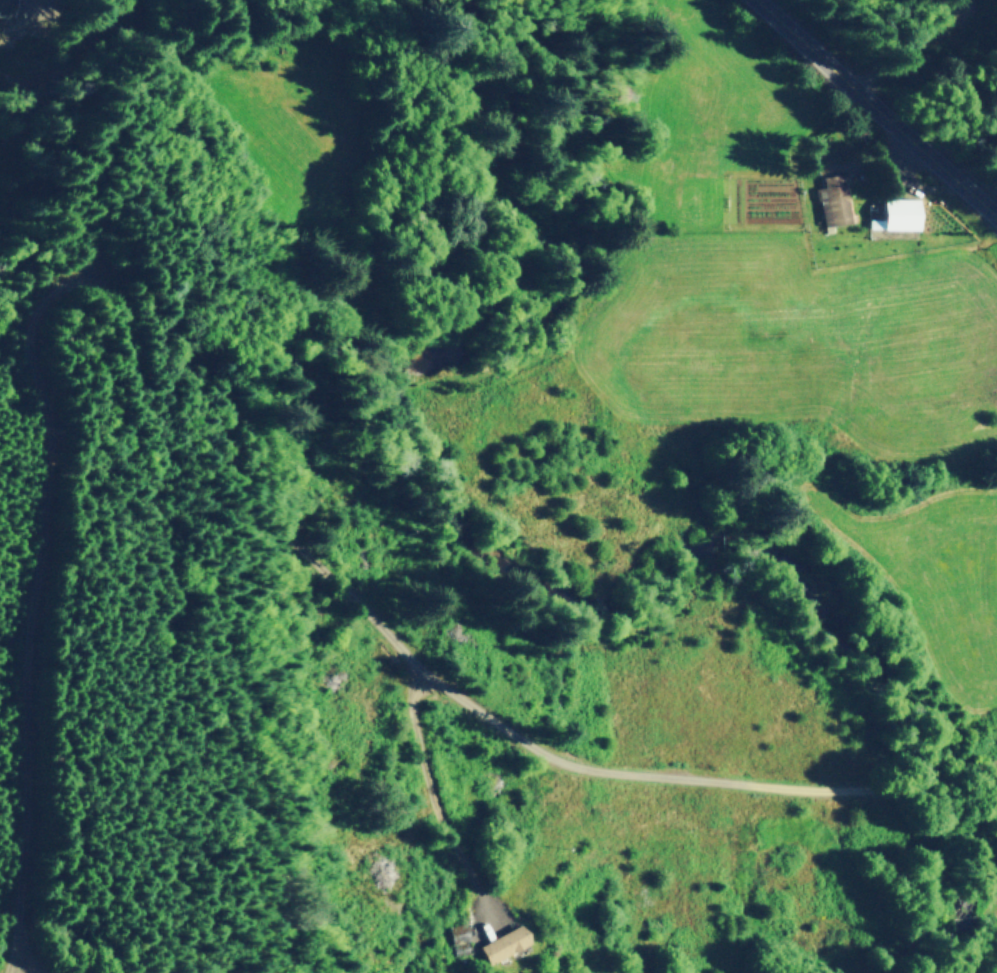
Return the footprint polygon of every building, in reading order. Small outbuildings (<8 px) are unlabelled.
[(6,18),(9,0),(0,0),(0,17),(6,18)] [(820,176),(821,187),(815,187),(819,226),(848,223),(842,173),(820,176)] [(914,230),(914,199),(879,199),(878,218),(867,218),(866,229),(914,230)] [(477,946),(487,964),(528,941),(518,923),(477,946)]
